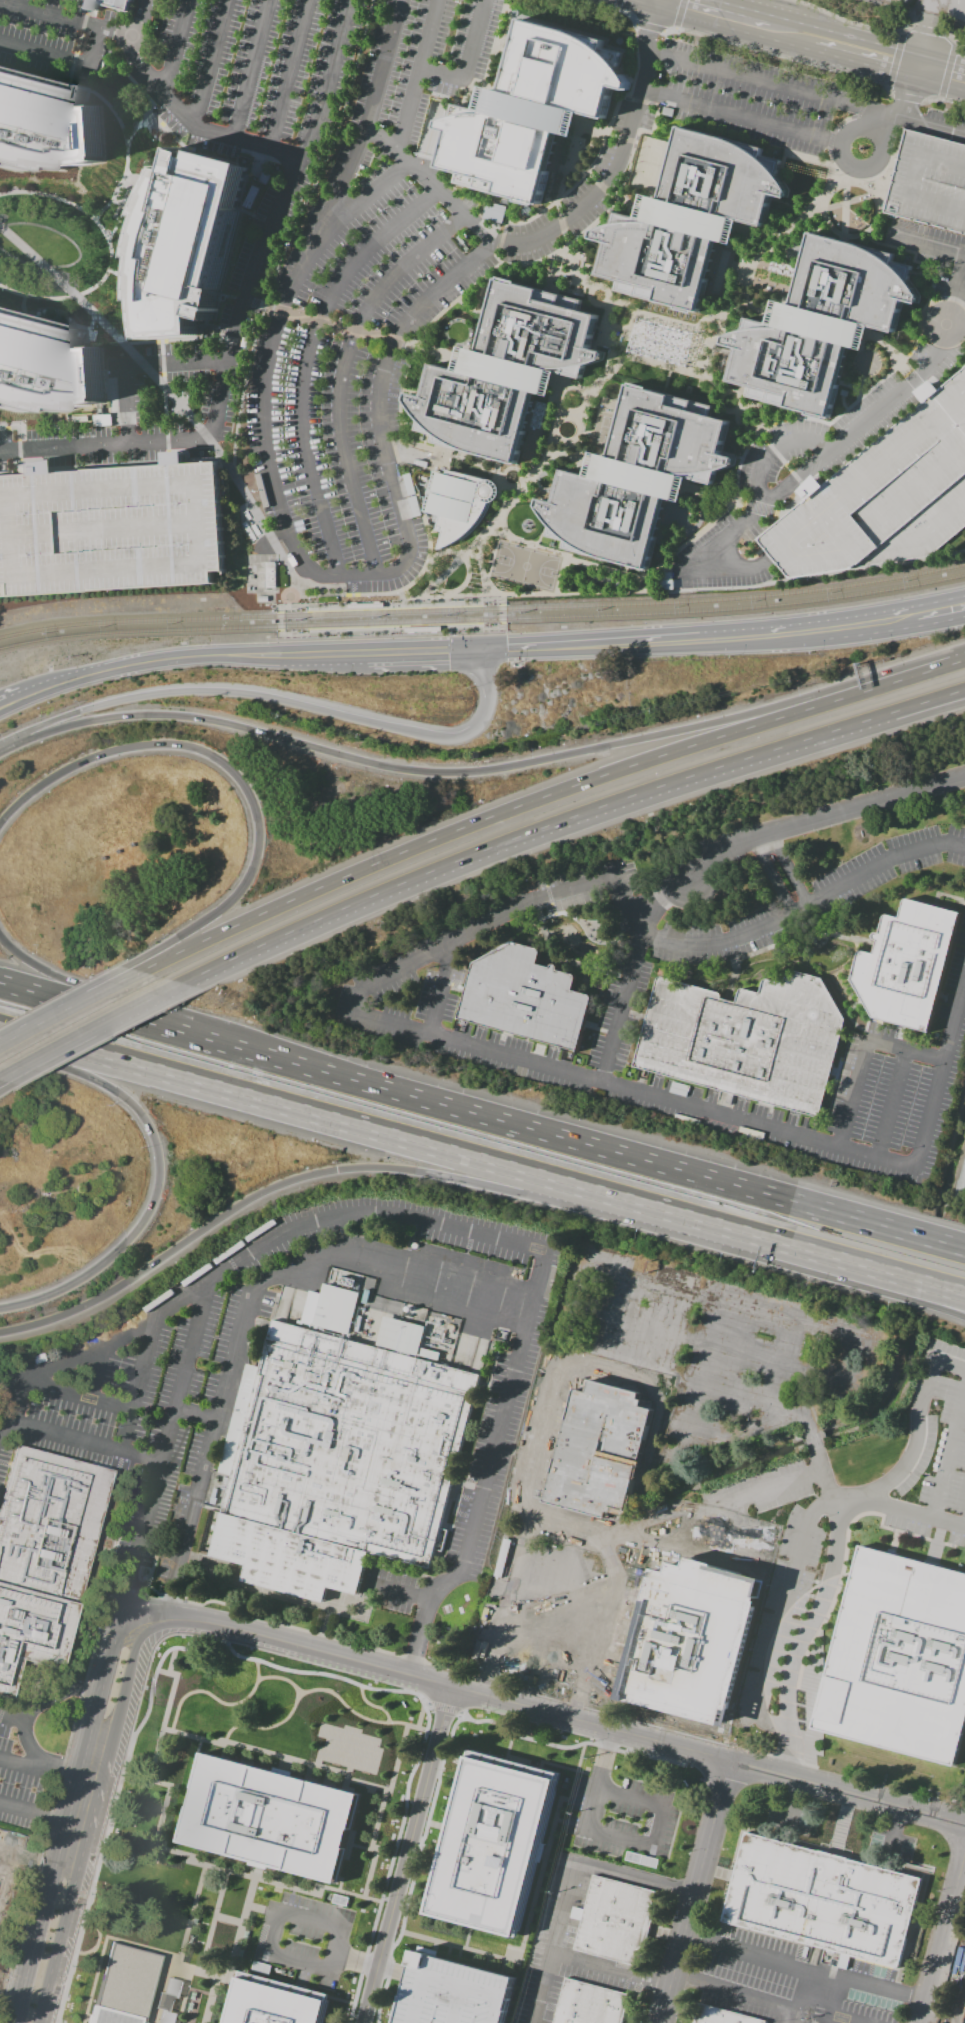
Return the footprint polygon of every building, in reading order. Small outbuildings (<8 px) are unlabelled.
[(75,1),(71,0),(136,0),(135,2),(132,2),(129,12),(100,4),(97,14),(72,10),(75,1)] [(537,209),(455,186),(457,177),(437,172),(440,164),(451,131),(439,128),(441,123),(458,117),(478,115),(485,86),(504,91),(522,21),(604,41),(602,48),(622,53),(618,67),(630,83),(627,95),(612,91),(604,123),(573,115),(572,121),(567,140),(556,137),(537,209)] [(19,171),(0,168),(0,75),(90,97),(89,106),(101,105),(105,165),(65,172),(19,171)] [(596,280),(616,285),(613,293),(633,298),(633,299),(654,305),(654,306),(676,312),(676,314),(694,318),(694,316),(696,317),(715,245),(725,247),(732,223),(762,232),(771,198),(786,202),(788,191),(777,174),(780,161),(761,156),(763,149),(679,127),(659,203),(650,200),(648,208),(644,222),(614,215),(611,226),(593,231),(590,242),(605,247),(596,280)] [(919,133),(964,146),(964,235),(890,215),(883,214),(905,129),(919,133)] [(143,338),(138,303),(134,259),(139,217),(159,172),(181,146),(249,164),(202,333),(143,338)] [(484,203),(481,219),(501,223),(504,207),(484,203)] [(728,386),(746,391),(744,398),(763,403),(763,405),(784,410),(784,411),(827,421),(837,381),(845,351),(855,353),(860,335),(862,329),(892,337),(900,305),(916,309),(919,296),(908,280),(910,273),(911,268),(891,263),(892,257),(809,235),(789,309),(778,306),(777,313),(773,328),(745,321),(742,331),(724,337),(722,349),(736,353),(728,386)] [(496,281),(505,283),(580,303),(577,314),(596,320),(588,353),(603,356),(601,365),(593,368),(583,371),(580,383),(549,375),(548,379),(542,400),(532,397),(513,468),(431,446),(433,438),(413,433),(416,422),(410,414),(404,405),(407,397),(422,400),(430,368),(460,376),(466,353),(477,356),(487,314),(496,281)] [(10,413),(0,412),(0,314),(73,330),(68,346),(99,348),(100,358),(105,403),(63,412),(10,413)] [(756,542),(964,368),(964,526),(928,557),(788,579),(770,559),(756,542)] [(536,512),(542,521),(548,529),(547,531),(545,539),(565,545),(563,552),(645,575),(664,504),(675,506),(680,486),(681,481),(711,488),(714,477),(733,471),(734,463),(720,459),(721,453),(728,426),(708,420),(711,408),(627,387),(609,462),(598,459),(595,469),(592,483),(562,474),(553,508),(538,504),(536,512)] [(229,587),(0,600),(0,474),(222,462),(229,587)] [(447,472),(489,483),(488,505),(483,517),(477,525),(470,533),(462,539),(451,546),(437,552),(443,534),(436,532),(440,518),(427,514),(437,475),(446,477),(447,472)] [(275,562),(266,562),(266,587),(275,587),(275,562)] [(855,977),(876,1015),(928,1029),(960,910),(908,896),(905,896),(903,898),(899,914),(888,911),(885,911),(884,913),(879,929),(878,931),(877,933),(877,935),(880,937),(877,950),(867,947),(864,948),(862,950),(855,977)] [(463,1016),(477,962),(516,939),(544,946),(539,961),(552,964),(553,963),(556,962),(559,963),(560,965),(559,968),(575,972),(577,974),(577,977),(575,988),(591,992),(592,994),(594,996),(579,1049),(463,1016)] [(633,1066),(819,1118),(845,1022),(844,1021),(844,1019),(843,1018),(841,1016),(838,1015),(838,1012),(837,1012),(836,1008),(835,1009),(835,1005),(834,1005),(833,1002),(832,1002),(833,999),(832,997),(830,997),(826,989),(823,984),(823,982),(822,981),(821,979),(792,970),(789,970),(788,971),(786,973),(783,984),(767,979),(764,980),(763,982),(760,993),(743,989),(741,989),(739,990),(738,992),(736,1002),(721,998),(721,996),(719,993),(661,978),(658,978),(656,980),(633,1066)] [(323,1283),(360,1293),(349,1335),(312,1325),(323,1283)] [(384,1316),(425,1327),(417,1356),(376,1345),(384,1316)] [(271,1320),(479,1376),(427,1571),(368,1555),(357,1597),(327,1589),(323,1603),(241,1581),(244,1568),(208,1558),(230,1476),(218,1472),(247,1364),(259,1367),(271,1320)] [(12,1699),(0,1696),(0,1507),(16,1445),(112,1470),(61,1669),(22,1659),(12,1699)] [(859,1546),(964,1574),(964,1726),(955,1765),(812,1728),(859,1546)] [(646,1567),(759,1596),(728,1715),(615,1685),(646,1567)] [(202,1751),(359,1793),(334,1885),(181,1842),(202,1751)] [(470,1752),(557,1776),(514,1938),(428,1913),(470,1752)] [(745,1834),(921,1879),(898,1968),(723,1922),(745,1834)] [(591,1876),(654,1892),(635,1966),(573,1951),(591,1876)] [(161,1954),(146,2022),(88,2022),(111,1940),(161,1954)] [(514,1976),(502,2022),(395,2022),(414,1951),(514,1976)] [(325,1994),(318,2022),(225,2022),(239,1972),(325,1994)] [(630,1996),(623,2022),(552,2022),(563,1979),(630,1996)] [(698,2006),(761,2022),(694,2022),(698,2006)]
